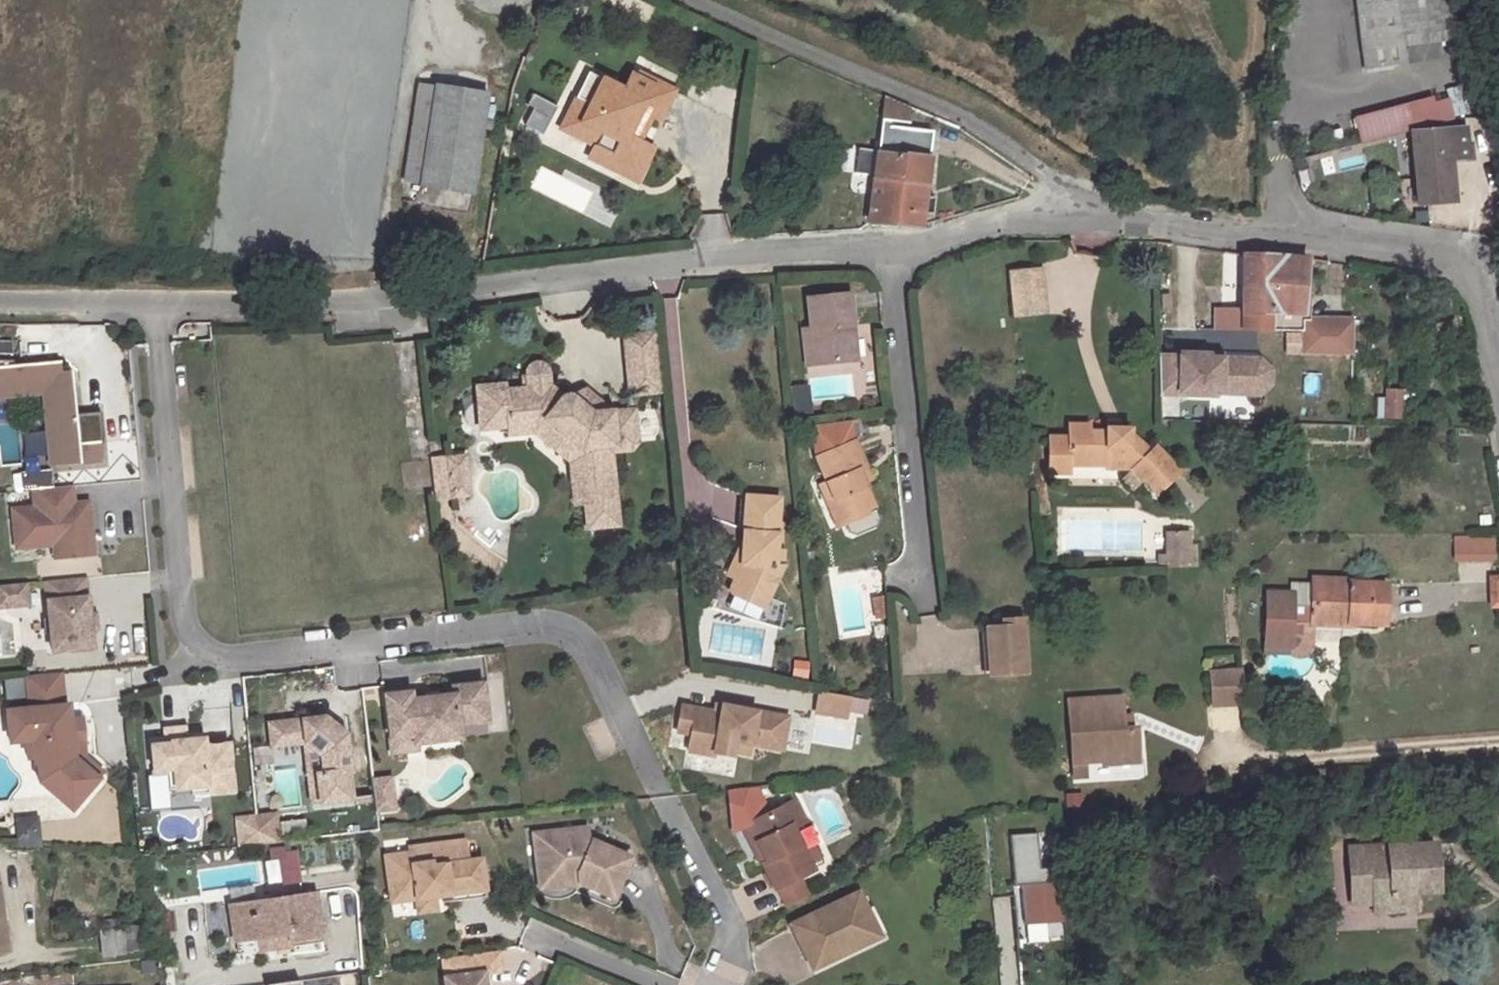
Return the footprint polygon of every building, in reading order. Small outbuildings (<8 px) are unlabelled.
[(1403,47),(1401,31),(1397,0),(1357,0),(1365,68),(1405,63),(1403,47)] [(1446,0),(1397,0),(1401,31),(1449,25),(1446,0)] [(1451,41),(1449,25),(1401,31),(1403,47),(1451,41)] [(660,117),(673,88),(637,72),(629,91),(590,74),(578,99),(589,104),(582,121),(603,130),(597,144),(590,159),(640,181),(657,145),(638,136),(629,132),(642,109),(650,112),(660,117)] [(485,92),(432,86),(420,188),(473,194),(485,92)] [(563,101),(544,93),(536,111),(554,120),(563,101)] [(1410,130),(1423,126),(1451,118),(1447,98),(1432,102),(1431,96),(1352,119),(1360,147),(1391,136),(1410,130)] [(906,121),(908,107),(884,97),(881,118),(906,121)] [(589,104),(578,99),(564,131),(575,135),(597,144),(603,130),(582,121),(589,104)] [(638,136),(650,112),(642,109),(629,132),(638,136)] [(877,152),(875,175),(869,220),(919,223),(920,211),(931,211),(933,194),(922,194),(930,131),(880,126),(877,152)] [(1466,126),(1423,126),(1410,130),(1413,171),(1416,206),(1455,203),(1451,163),(1470,160),(1466,126)] [(1403,173),(1413,171),(1410,130),(1391,136),(1392,150),(1402,151),(1403,173)] [(853,173),(875,175),(877,152),(856,150),(853,173)] [(1273,260),(1239,255),(1239,311),(1239,331),(1301,332),(1300,354),(1350,354),(1351,320),(1301,323),(1306,261),(1273,260)] [(1038,269),(1009,272),(1014,318),(1042,315),(1038,269)] [(844,328),(853,327),(849,296),(808,300),(810,330),(802,330),(805,366),(847,362),(844,328)] [(1214,331),(1239,331),(1239,311),(1214,311),(1214,331)] [(857,361),(853,327),(844,328),(847,362),(857,361)] [(1180,357),(1158,356),(1159,394),(1214,396),(1214,393),(1235,394),(1235,392),(1269,393),(1278,384),(1278,370),(1268,361),(1221,359),(1208,359),(1208,355),(1180,354),(1180,357)] [(42,392),(49,465),(100,460),(98,441),(103,441),(100,411),(75,413),(71,370),(60,371),(59,360),(12,364),(12,359),(0,359),(0,396),(42,392)] [(1235,392),(1235,394),(1272,395),(1283,385),(1284,371),(1274,361),(1268,361),(1278,370),(1278,384),(1269,393),(1235,392)] [(586,504),(589,528),(619,525),(612,452),(632,450),(638,442),(634,410),(625,411),(612,412),(600,402),(592,412),(572,396),(569,395),(566,395),(564,396),(563,396),(550,385),(549,370),(548,369),(546,365),(542,363),(540,362),(537,362),(534,363),(531,364),(530,366),(527,371),(527,374),(529,387),(507,390),(506,384),(478,387),(482,429),(509,426),(510,434),(536,431),(546,419),(582,449),(585,479),(573,481),(576,505),(586,504)] [(1384,390),(1383,397),(1398,398),(1398,389),(1384,390)] [(630,395),(625,411),(634,410),(639,394),(630,395)] [(1398,398),(1383,397),(1383,419),(1397,419),(1398,398)] [(857,421),(812,426),(816,458),(826,483),(820,486),(827,503),(833,500),(844,524),(875,511),(863,483),(858,472),(865,469),(854,443),(859,441),(857,421)] [(1130,434),(1130,428),(1104,428),(1104,431),(1088,431),(1088,426),(1068,425),(1068,437),(1048,437),(1048,474),(1067,475),(1067,468),(1105,468),(1104,470),(1129,471),(1142,482),(1156,494),(1178,474),(1180,472),(1154,447),(1149,451),(1130,434)] [(21,434),(21,457),(44,457),(44,433),(21,434)] [(447,473),(450,497),(470,494),(466,456),(458,457),(459,468),(457,472),(447,473)] [(459,468),(458,457),(446,458),(447,473),(457,472),(459,468)] [(858,472),(863,483),(869,480),(865,469),(858,472)] [(1142,482),(1129,471),(1121,479),(1133,490),(1142,482)] [(32,505),(10,507),(13,547),(51,543),(52,557),(80,554),(79,538),(90,537),(87,509),(72,511),(72,503),(70,484),(31,488),(32,505)] [(749,494),(744,533),(749,533),(748,545),(743,544),(743,547),(741,575),(737,588),(735,592),(734,597),(735,600),(738,604),(747,605),(751,596),(767,600),(779,568),(773,567),(774,551),(780,498),(749,494)] [(87,502),(72,503),(72,511),(87,509),(87,502)] [(1189,568),(1189,545),(1189,533),(1166,533),(1166,556),(1157,556),(1157,568),(1189,568)] [(1497,562),(1497,536),(1453,536),(1453,562),(1497,562)] [(91,553),(90,537),(79,538),(80,554),(91,553)] [(741,575),(743,547),(730,573),(741,575)] [(781,552),(774,551),(773,567),(779,568),(781,552)] [(94,557),(49,561),(50,576),(95,572),(94,557)] [(87,616),(84,577),(44,580),(50,650),(90,646),(88,628),(87,616)] [(1352,582),(1313,580),(1312,607),(1311,626),(1352,627),(1352,624),(1384,625),(1385,586),(1352,585),(1352,582)] [(0,584),(0,606),(27,603),(25,582),(0,584)] [(751,596),(747,605),(764,610),(767,600),(751,596)] [(1292,597),(1267,596),(1266,648),(1291,649),(1292,606),(1292,597)] [(1310,653),(1310,644),(1311,626),(1312,607),(1292,606),(1291,649),(1266,648),(1265,655),(1280,656),(1290,656),(1292,657),(1294,659),(1297,659),(1301,660),(1302,660),(1305,659),(1307,658),(1309,656),(1309,655),(1310,654),(1310,653)] [(1012,626),(1004,626),(987,626),(990,674),(1025,672),(1021,616),(1011,617),(1012,626)] [(1002,618),(1004,626),(1012,626),(1011,617),(1002,618)] [(1065,645),(1048,645),(1049,659),(1065,658),(1065,645)] [(1066,671),(1065,658),(1049,659),(1050,672),(1066,671)] [(1242,670),(1210,672),(1213,708),(1244,706),(1242,670)] [(69,719),(68,705),(63,705),(60,673),(25,677),(28,710),(6,712),(9,743),(31,741),(33,764),(44,762),(46,778),(75,805),(102,773),(84,757),(83,743),(72,744),(69,719)] [(459,725),(488,721),(484,684),(454,688),(455,695),(412,700),(411,693),(386,695),(391,738),(415,735),(416,743),(461,738),(459,725)] [(849,697),(820,692),(817,712),(846,717),(849,697)] [(1129,728),(1127,715),(1126,697),(1072,701),(1076,764),(1105,762),(1105,751),(1119,751),(1120,766),(1143,765),(1140,727),(1136,728),(1129,728)] [(715,710),(681,703),(677,725),(691,727),(690,732),(688,742),(715,747),(714,751),(732,755),(733,749),(750,753),(752,743),(766,746),(772,713),(722,703),(720,711),(715,710)] [(772,713),(766,746),(782,749),(789,716),(772,713)] [(1135,714),(1127,715),(1129,728),(1136,728),(1135,714)] [(326,717),(270,724),(273,746),(306,742),(323,755),(325,772),(318,773),(321,802),(351,799),(347,771),(352,770),(350,750),(345,751),(343,730),(326,717)] [(82,718),(69,719),(72,744),(83,743),(84,743),(82,718)] [(190,797),(232,793),(228,746),(203,748),(202,734),(182,736),(164,737),(164,741),(150,742),(153,777),(166,775),(168,792),(190,790),(190,797)] [(393,752),(416,750),(416,743),(415,735),(391,738),(393,752)] [(688,742),(687,748),(713,754),(714,751),(715,747),(688,742)] [(1106,767),(1120,766),(1119,751),(1105,751),(1105,762),(1106,767)] [(733,776),(735,760),(699,755),(697,771),(733,776)] [(392,776),(373,778),(377,809),(396,807),(392,776)] [(795,799),(782,806),(794,830),(807,823),(795,799)] [(815,846),(805,851),(794,830),(782,806),(747,822),(765,857),(761,859),(775,886),(777,885),(786,904),(808,894),(799,875),(813,868),(810,862),(820,857),(815,846)] [(278,812),(234,816),(237,846),(281,842),(278,812)] [(761,859),(765,857),(747,822),(740,825),(758,861),(761,859)] [(580,873),(582,883),(612,896),(630,853),(586,838),(584,826),(557,830),(557,827),(542,829),(542,832),(531,833),(538,877),(544,877),(547,881),(561,880),(562,875),(580,873)] [(1040,837),(1013,839),(1017,889),(1024,889),(1027,929),(1067,926),(1063,871),(1043,872),(1040,837)] [(447,894),(483,889),(479,859),(466,860),(463,840),(407,847),(408,852),(383,855),(389,901),(413,898),(435,895),(447,894)] [(1370,858),(1370,849),(1348,850),(1351,904),(1372,904),(1373,895),(1388,894),(1388,913),(1417,911),(1416,893),(1436,892),(1434,845),(1380,848),(1380,858),(1370,858)] [(286,847),(264,849),(265,859),(286,857),(286,847)] [(1380,848),(1370,849),(1370,858),(1380,858),(1380,848)] [(1290,868),(1290,858),(1281,858),(1281,868),(1290,868)] [(10,951),(2,870),(0,870),(0,952),(10,951)] [(538,888),(582,883),(580,873),(562,875),(561,880),(547,881),(544,877),(538,877),(538,888)] [(447,894),(448,901),(484,896),(483,889),(447,894)] [(859,931),(875,924),(858,891),(790,924),(812,968),(850,950),(846,942),(861,935),(859,931)] [(314,893),(228,905),(233,943),(253,940),(274,937),(274,933),(283,932),(285,943),(289,943),(298,942),(320,938),(314,893)] [(1373,913),(1388,913),(1388,894),(1373,895),(1372,904),(1373,913)] [(413,898),(415,916),(437,914),(435,895),(413,898)] [(880,935),(875,924),(859,931),(861,935),(846,942),(850,950),(880,935)] [(138,953),(137,927),(99,929),(101,955),(138,953)] [(274,937),(253,940),(256,953),(290,949),(289,943),(285,943),(283,932),(274,933),(274,937)] [(465,957),(467,975),(443,978),(444,984),(484,984),(482,974),(499,972),(497,952),(465,957)]
